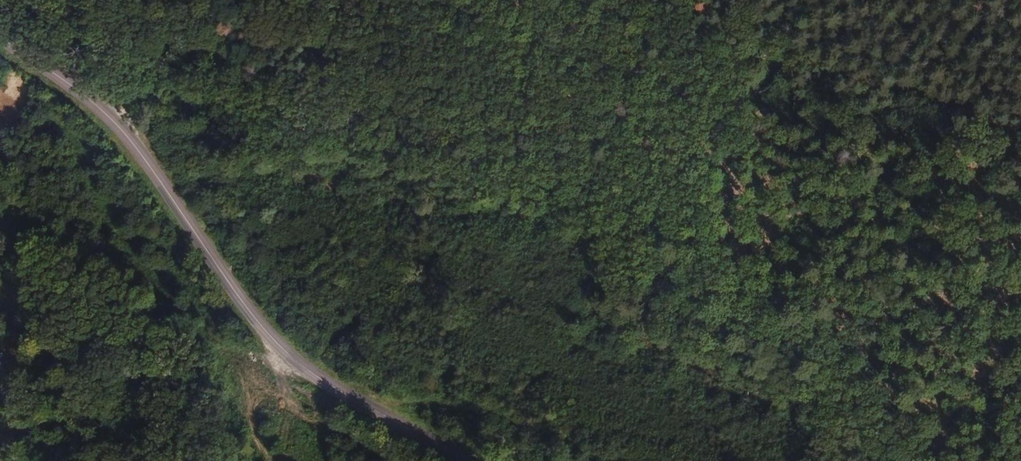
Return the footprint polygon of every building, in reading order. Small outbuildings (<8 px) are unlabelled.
[(172,116),(163,121),(166,128),(175,124),(172,116)]
